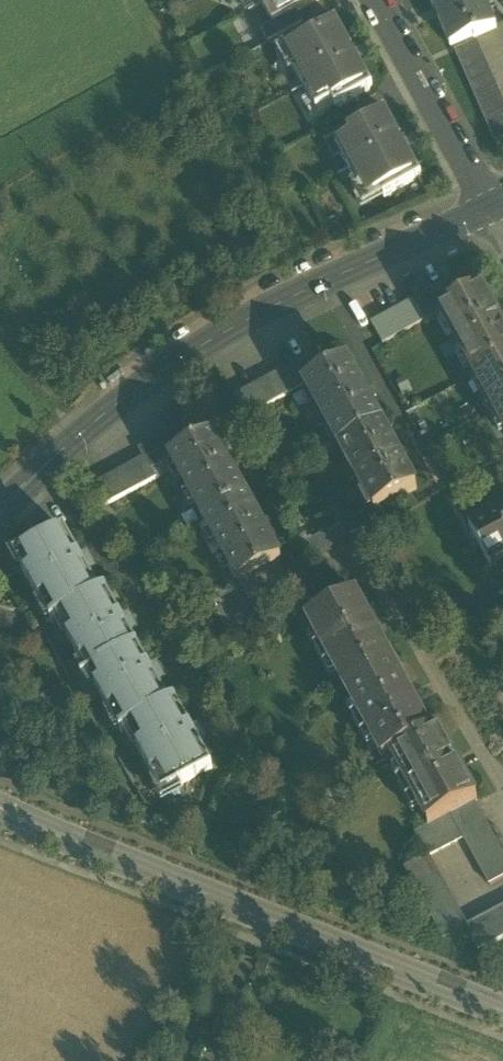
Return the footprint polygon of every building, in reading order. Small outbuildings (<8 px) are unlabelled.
[(262,6),(273,25),(274,27),(297,14),(322,0),(272,0),(262,6)] [(452,49),(496,30),(483,0),(431,0),(452,49)] [(297,14),(274,27),(273,25),(261,32),(269,44),(303,25),(297,14)] [(337,22),(299,43),(302,49),(287,57),(317,112),(332,103),(335,109),(373,89),(337,22)] [(478,43),(455,52),(495,144),(502,141),(502,100),(478,43)] [(386,112),(348,133),(351,138),(336,147),(366,201),(381,193),(385,199),(422,178),(386,112)] [(454,279),(413,302),(424,323),(439,315),(466,300),(454,279)] [(481,292),(466,300),(439,315),(474,378),(502,362),(502,331),(481,292)] [(413,302),(372,325),(383,345),(424,323),(413,302)] [(317,354),(276,377),(287,398),(305,389),(329,375),(317,354)] [(474,378),(502,430),(502,362),(474,378)] [(329,375),(305,389),(339,452),(382,429),(347,365),(329,375)] [(276,377),(234,399),(246,421),(287,398),(276,377)] [(181,429),(141,451),(146,460),(152,471),(170,462),(193,450),(181,429)] [(382,429),(339,452),(374,514),(417,491),(382,429)] [(247,502),(213,439),(193,450),(170,462),(205,525),(247,502)] [(146,460),(103,482),(115,504),(158,481),(152,471),(146,460)] [(247,502),(205,525),(240,588),(254,580),(279,567),(282,565),(247,502)] [(470,530),(492,569),(502,563),(502,512),(470,530)] [(65,533),(21,558),(28,570),(22,573),(41,607),(46,604),(57,622),(51,625),(52,628),(58,625),(58,624),(63,621),(63,620),(101,599),(101,598),(86,572),(91,569),(91,570),(93,569),(90,563),(89,563),(87,558),(81,561),(65,533)] [(279,567),(254,580),(268,605),(292,592),(279,567)] [(101,599),(63,620),(63,621),(58,624),(58,625),(64,622),(74,640),(69,643),(83,669),(87,667),(93,679),(139,654),(128,634),(133,631),(133,632),(135,631),(131,625),(128,620),(122,623),(107,595),(101,598),(101,599)] [(357,600),(308,626),(346,696),(395,669),(357,600)] [(139,654),(93,679),(100,691),(96,693),(111,719),(116,716),(127,734),(121,737),(122,740),(128,737),(128,736),(134,733),(133,732),(171,711),(171,710),(156,684),(161,682),(163,681),(159,675),(156,670),(150,673),(139,654)] [(433,740),(395,669),(346,696),(384,766),(392,762),(433,740)] [(192,735),(177,707),(171,710),(171,711),(133,732),(134,733),(128,736),(128,737),(134,734),(144,752),(138,756),(157,789),(163,786),(170,798),(214,774),(198,746),(203,743),(203,744),(205,743),(201,736),(201,737),(198,732),(192,735)] [(433,740),(392,762),(429,832),(476,807),(477,806),(441,735),(433,740)] [(416,840),(427,861),(427,862),(429,862),(465,843),(490,890),(502,884),(502,857),(476,807),(429,832),(416,840)] [(468,932),(429,862),(427,862),(427,861),(404,874),(443,947),(467,934),(466,933),(468,932)] [(466,933),(467,934),(480,957),(502,944),(502,912),(468,932),(466,933)]
